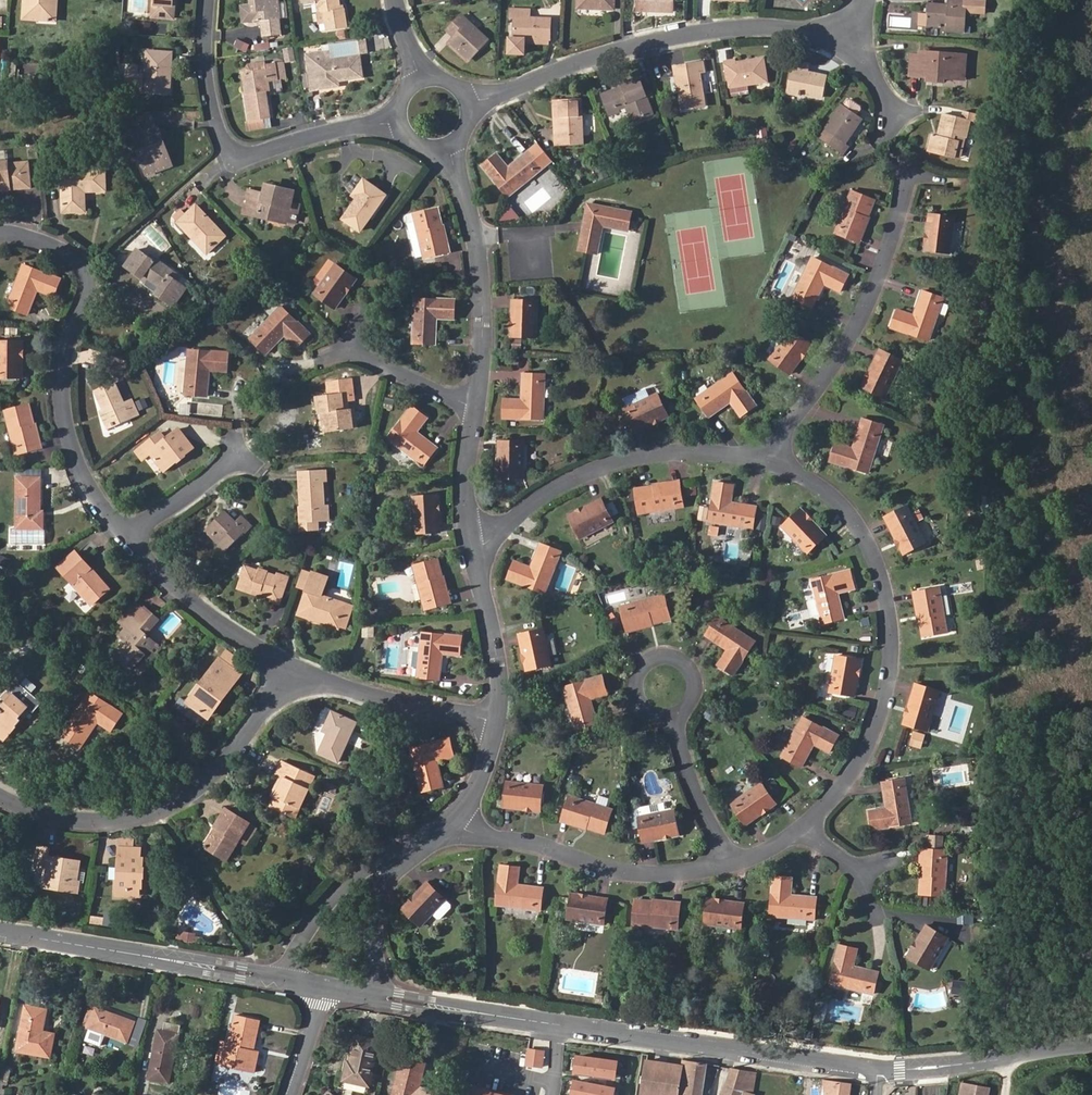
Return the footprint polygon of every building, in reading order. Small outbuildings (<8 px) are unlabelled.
[(23,18),(51,20),(53,0),(25,0),(23,18)] [(175,20),(176,0),(154,0),(153,18),(175,20)] [(280,25),(279,20),(278,4),(278,0),(251,0),(251,6),(244,7),(242,9),(243,20),(245,22),(253,21),(253,22),(261,21),(262,37),(278,36),(277,25),(280,25)] [(341,5),(340,0),(302,0),(303,4),(316,2),(318,14),(323,13),(326,31),(349,28),(345,8),(344,8),(344,5),(341,5)] [(577,9),(614,10),(615,0),(577,0),(577,9)] [(673,0),(639,0),(638,11),(672,12),(673,0)] [(926,26),(946,27),(946,30),(965,31),(966,8),(964,8),(964,0),(948,0),(948,5),(927,3),(926,26)] [(286,3),(278,4),(279,20),(287,19),(286,3)] [(523,39),(547,39),(549,39),(550,18),(529,18),(529,10),(510,9),(509,18),(514,18),(513,38),(509,39),(509,54),(523,54),(523,44),(523,39)] [(468,61),(488,41),(462,15),(447,31),(453,37),(449,43),(468,61)] [(235,48),(247,51),(250,43),(237,40),(235,48)] [(294,47),(284,48),(285,62),(295,62),(294,47)] [(145,90),(171,92),(173,53),(148,52),(145,90)] [(957,78),(957,53),(916,52),(916,55),(915,77),(930,77),(929,81),(941,82),(941,78),(957,78)] [(362,76),(359,55),(308,63),(312,90),(339,85),(339,81),(362,76)] [(915,77),(916,55),(907,55),(906,77),(915,77)] [(724,61),(728,87),(766,82),(763,58),(734,62),(734,60),(724,61)] [(250,95),(246,96),(250,121),(251,121),(263,119),(272,117),(268,92),(271,91),(269,81),(285,78),(283,62),(266,65),(265,61),(248,64),(246,68),(247,73),(246,73),(250,95)] [(821,99),(826,76),(807,71),(809,64),(793,61),(786,93),(805,97),(805,96),(821,99)] [(676,66),(680,92),(683,109),(704,106),(700,73),(704,72),(702,62),(676,66)] [(141,66),(130,65),(129,90),(142,90),(143,74),(140,73),(141,66)] [(676,93),(680,92),(676,66),(672,67),(676,93)] [(630,122),(652,114),(639,76),(616,85),(617,88),(601,94),(609,116),(620,112),(620,110),(626,108),(630,122)] [(583,144),(581,99),(554,100),(555,145),(568,145),(568,154),(583,153),(583,144)] [(845,144),(863,118),(857,115),(861,109),(861,106),(851,100),(848,101),(844,106),(843,105),(819,140),(843,156),(849,147),(845,144)] [(961,138),(966,139),(970,121),(980,123),(982,116),(963,112),(961,118),(943,114),(938,136),(932,134),(928,151),(956,159),(961,138)] [(159,165),(171,161),(159,127),(156,128),(153,119),(128,127),(146,175),(161,170),(159,165)] [(264,126),(263,119),(251,121),(253,128),(264,126)] [(961,160),(966,139),(961,138),(956,159),(961,160)] [(542,169),(528,152),(507,168),(496,155),(482,166),(507,198),(542,169)] [(172,165),(171,161),(159,165),(161,170),(172,165)] [(0,163),(0,188),(1,188),(1,192),(25,191),(24,162),(0,163)] [(598,180),(607,178),(605,167),(596,168),(598,180)] [(63,211),(84,211),(84,191),(104,190),(104,169),(62,171),(63,211)] [(342,218),(360,231),(386,195),(364,179),(352,195),(356,198),(342,218)] [(292,202),(295,190),(265,183),(263,192),(248,189),(243,214),(287,223),(288,221),(296,223),(300,204),(292,202)] [(863,215),(869,217),(875,201),(851,191),(834,233),(853,241),(863,215)] [(632,211),(587,202),(576,250),(598,255),(603,227),(628,232),(632,211)] [(207,254),(226,236),(196,204),(177,222),(207,254)] [(438,225),(442,224),(438,208),(413,214),(415,223),(424,258),(445,253),(438,225)] [(954,216),(928,213),(925,250),(950,253),(954,216)] [(415,223),(413,214),(406,216),(408,224),(415,223)] [(859,243),(869,217),(863,215),(853,241),(859,243)] [(449,252),(442,224),(438,225),(445,253),(449,252)] [(156,297),(173,309),(186,290),(176,283),(181,276),(155,257),(153,259),(137,248),(124,267),(146,283),(149,280),(161,289),(156,297)] [(792,297),(812,308),(824,284),(840,292),(849,275),(812,257),(792,297)] [(314,294),(335,309),(357,279),(336,264),(314,294)] [(6,307),(29,315),(38,292),(55,298),(62,280),(23,265),(6,307)] [(943,297),(922,290),(914,315),(897,309),(890,328),(930,340),(943,297)] [(415,299),(413,343),(435,344),(436,319),(454,319),(455,299),(415,299)] [(510,336),(535,337),(536,301),(511,300),(510,336)] [(249,338),(266,355),(285,336),(298,349),(311,335),(282,306),(249,338)] [(769,359),(790,374),(812,344),(791,330),(769,359)] [(23,379),(23,341),(0,341),(0,379),(23,379)] [(184,393),(207,395),(210,370),(227,371),(229,353),(189,349),(184,393)] [(861,387),(884,398),(903,360),(879,349),(861,387)] [(756,406),(732,372),(695,399),(708,417),(730,402),(741,417),(756,406)] [(544,375),(521,374),(520,399),(503,399),(503,418),(543,418),(544,375)] [(321,395),(322,413),(324,432),(357,428),(355,409),(351,409),(350,402),(354,401),(353,391),(351,376),(328,379),(330,394),(321,395)] [(140,415),(132,398),(125,401),(115,381),(94,391),(102,410),(100,411),(109,429),(140,415)] [(668,417),(657,394),(623,410),(634,433),(668,417)] [(316,414),(322,413),(321,395),(314,396),(316,414)] [(393,410),(395,399),(386,397),(383,408),(393,410)] [(136,401),(139,410),(148,407),(145,399),(136,401)] [(43,448),(37,423),(35,424),(30,404),(4,410),(15,455),(43,448)] [(437,449),(417,433),(427,419),(412,407),(387,439),(423,467),(437,449)] [(883,425),(861,418),(852,448),(835,442),(829,461),(868,473),(883,425)] [(174,456),(177,460),(194,446),(178,427),(165,438),(160,432),(144,445),(162,467),(174,456)] [(497,478),(523,478),(523,442),(497,441),(497,478)] [(165,470),(177,460),(174,456),(162,467),(165,470)] [(326,471),(300,472),(301,505),(300,505),(301,529),(319,528),(319,521),(329,520),(329,505),(324,505),(323,482),(326,482),(326,471)] [(45,519),(45,513),(48,481),(26,479),(21,529),(47,532),(48,519),(45,519)] [(683,507),(679,480),(634,488),(638,514),(683,507)] [(734,485),(715,482),(708,522),(753,529),(757,506),(731,502),(734,485)] [(440,532),(438,495),(412,496),(415,534),(440,532)] [(580,539),(613,522),(601,498),(568,515),(580,539)] [(906,506),(884,517),(903,554),(926,543),(906,506)] [(801,508),(781,527),(806,554),(827,535),(801,508)] [(204,532),(225,552),(244,532),(245,534),(253,526),(241,515),(235,521),(225,510),(204,532)] [(561,551),(540,543),(530,567),(515,560),(507,578),(544,593),(561,551)] [(76,550),(56,568),(91,607),(111,590),(76,550)] [(437,577),(443,576),(438,558),(413,565),(424,610),(444,604),(437,577)] [(260,586),(259,590),(272,595),(271,599),(280,601),(289,575),(276,571),(275,575),(266,572),(267,569),(258,566),(257,569),(247,566),(245,574),(243,574),(238,588),(252,592),(255,585),(260,586)] [(821,623),(844,618),(838,593),(854,588),(850,569),(810,580),(821,623)] [(313,573),(299,615),(340,629),(348,603),(322,594),(328,577),(313,573)] [(450,603),(443,576),(437,577),(444,604),(450,603)] [(258,594),(259,590),(260,586),(255,585),(252,592),(258,594)] [(924,618),(919,619),(922,637),(948,632),(939,586),(919,590),(924,618)] [(913,590),(919,619),(924,618),(919,590),(913,590)] [(652,619),(653,624),(670,620),(663,594),(619,605),(625,626),(652,619)] [(147,607),(123,634),(131,640),(129,643),(118,654),(134,668),(147,655),(157,643),(148,635),(143,630),(156,615),(147,607)] [(162,619),(156,615),(143,630),(148,635),(162,619)] [(718,616),(705,636),(727,650),(717,664),(732,675),(755,641),(718,616)] [(626,631),(653,624),(652,619),(625,626),(626,631)] [(543,628),(518,633),(525,670),(551,665),(543,628)] [(416,677),(440,679),(442,654),(460,655),(462,635),(421,631),(416,677)] [(131,640),(123,634),(121,636),(129,643),(131,640)] [(164,649),(157,643),(147,655),(153,660),(164,649)] [(829,692),(855,696),(861,659),(835,655),(829,692)] [(221,696),(225,699),(244,674),(222,658),(189,701),(207,714),(221,696)] [(601,676),(564,687),(576,729),(597,724),(590,699),(607,694),(601,676)] [(22,687),(16,682),(0,700),(0,711),(22,687)] [(902,722),(927,730),(940,690),(915,682),(902,722)] [(815,692),(812,685),(804,688),(807,696),(815,692)] [(9,739),(24,723),(21,720),(31,710),(36,714),(43,705),(22,687),(0,711),(0,732),(9,739)] [(61,735),(83,750),(100,725),(110,731),(122,715),(90,693),(61,735)] [(211,717),(225,699),(221,696),(207,714),(211,717)] [(317,753),(337,763),(358,722),(330,709),(320,730),(326,733),(317,753)] [(781,756),(802,767),(814,744),(829,752),(839,734),(802,716),(781,756)] [(923,749),(926,734),(913,731),(911,747),(923,749)] [(9,739),(0,732),(0,740),(5,744),(9,739)] [(352,734),(349,743),(362,747),(365,738),(352,734)] [(454,757),(449,738),(410,748),(420,792),(442,786),(436,762),(454,757)] [(293,806),(301,810),(316,776),(284,762),(278,776),(281,777),(287,780),(282,790),(277,788),(272,797),(278,800),(274,809),(288,816),(293,806)] [(955,773),(945,774),(946,783),(966,782),(965,767),(955,768),(955,773)] [(287,780),(281,777),(277,788),(282,790),(287,780)] [(871,829),(911,822),(903,778),(881,781),(885,807),(868,810),(871,829)] [(504,806),(540,810),(542,785),(506,781),(504,806)] [(776,803),(761,782),(730,803),(745,825),(776,803)] [(588,822),(586,828),(604,834),(612,808),(569,794),(563,814),(588,822)] [(297,820),(301,810),(293,806),(288,816),(297,820)] [(679,835),(674,809),(638,815),(643,841),(679,835)] [(560,820),(586,828),(588,822),(563,814),(560,820)] [(221,868),(235,849),(247,831),(224,815),(212,832),(215,835),(212,840),(209,838),(199,852),(221,868)] [(235,849),(241,853),(253,835),(247,831),(235,849)] [(119,845),(134,846),(135,839),(120,838),(119,845)] [(946,849),(926,848),(925,876),(919,876),(918,894),(945,895),(946,849)] [(49,871),(46,890),(80,895),(82,885),(78,884),(81,864),(50,859),(52,851),(40,849),(37,869),(49,871)] [(142,890),(143,879),(139,879),(140,861),(141,852),(119,850),(117,901),(129,902),(130,890),(142,890)] [(500,864),(495,904),(540,909),(543,887),(517,884),(519,866),(500,864)] [(814,918),(816,896),(791,894),(792,877),(772,875),(768,914),(814,918)] [(401,909),(421,927),(445,899),(426,882),(401,909)] [(141,903),(142,890),(130,890),(129,902),(141,903)] [(604,923),(607,897),(570,892),(567,918),(604,923)] [(652,905),(652,900),(634,898),(632,924),(677,928),(679,908),(652,905)] [(707,898),(704,924),(741,928),(744,902),(707,898)] [(680,903),(652,900),(652,905),(679,908),(680,903)] [(102,925),(113,927),(116,915),(105,912),(102,925)] [(266,928),(276,934),(281,924),(272,919),(266,928)] [(925,925),(906,956),(929,969),(948,937),(925,925)] [(258,926),(254,932),(263,938),(266,931),(258,926)] [(196,942),(197,933),(178,931),(178,940),(196,942)] [(872,993),(877,972),(853,966),(857,948),(838,944),(828,983),(872,993)] [(970,986),(958,985),(957,997),(969,998),(970,986)] [(41,1031),(46,1009),(24,1005),(16,1050),(49,1057),(54,1033),(41,1031)] [(133,1021),(96,1007),(88,1027),(126,1041),(133,1021)] [(252,1050),(258,1020),(235,1016),(224,1065),(254,1071),(257,1052),(252,1050)] [(157,1029),(146,1078),(168,1083),(178,1034),(176,1033),(178,1025),(165,1022),(163,1031),(157,1029)] [(368,1085),(378,1040),(355,1035),(349,1066),(345,1065),(342,1079),(368,1085)] [(526,1049),(524,1066),(540,1068),(543,1051),(526,1049)] [(424,1062),(402,1057),(391,1094),(415,1094),(424,1062)] [(576,1057),(574,1074),(612,1079),(615,1062),(576,1057)] [(706,1063),(683,1060),(682,1066),(647,1060),(641,1094),(701,1094),(706,1063)] [(8,1086),(11,1071),(3,1069),(0,1082),(0,1084),(8,1086)] [(721,1094),(753,1094),(751,1094),(755,1074),(731,1070),(721,1094)] [(851,1085),(822,1081),(823,1094),(850,1094),(851,1085)] [(574,1082),(571,1094),(611,1094),(612,1089),(574,1082)] [(962,1082),(960,1094),(987,1094),(989,1087),(962,1082)] [(103,1090),(96,1087),(93,1094),(101,1094),(103,1090)]
